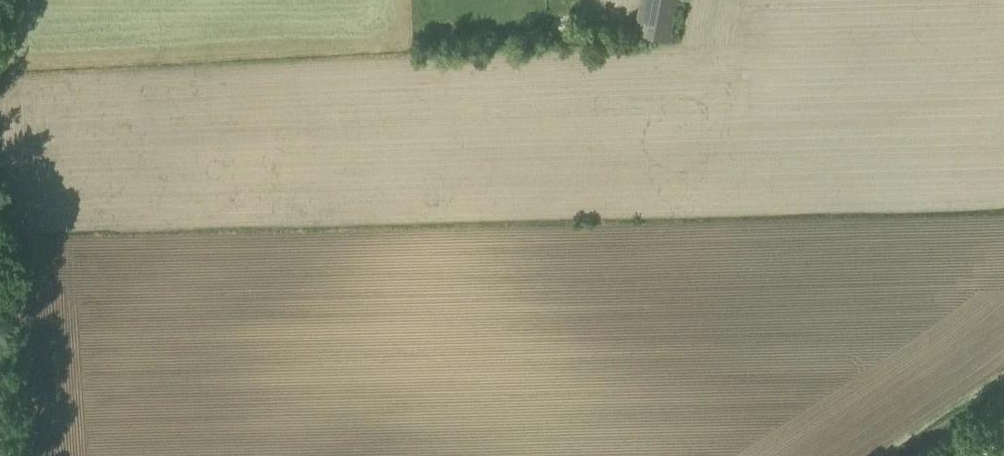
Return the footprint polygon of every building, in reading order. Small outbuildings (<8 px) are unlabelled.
[(677,0),(640,0),(634,31),(670,38),(677,0)]
